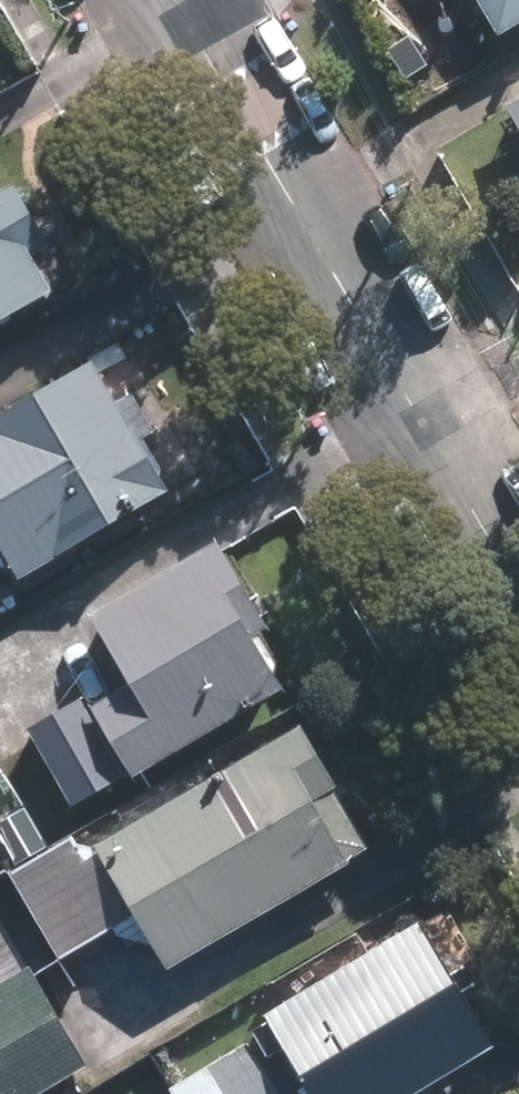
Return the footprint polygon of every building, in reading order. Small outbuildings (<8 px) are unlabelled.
[(493,38),(518,24),(518,0),(471,0),(493,38)] [(502,110),(518,141),(518,100),(502,110)] [(56,293),(34,252),(56,238),(13,171),(0,178),(0,324),(56,293)] [(0,416),(0,544),(20,579),(171,487),(139,439),(167,420),(138,379),(113,391),(91,359),(0,416)] [(274,620),(219,532),(91,611),(128,671),(30,731),(78,810),(286,682),(255,632),(274,620)] [(375,848),(305,725),(101,840),(171,963),(375,848)] [(83,830),(20,869),(70,951),(134,911),(83,830)] [(269,1009),(320,1093),(413,1093),(499,1043),(423,917),(269,1009)] [(99,1059),(39,960),(0,984),(0,1093),(39,1093),(99,1059)] [(253,1031),(172,1080),(181,1093),(291,1093),(253,1031)]
